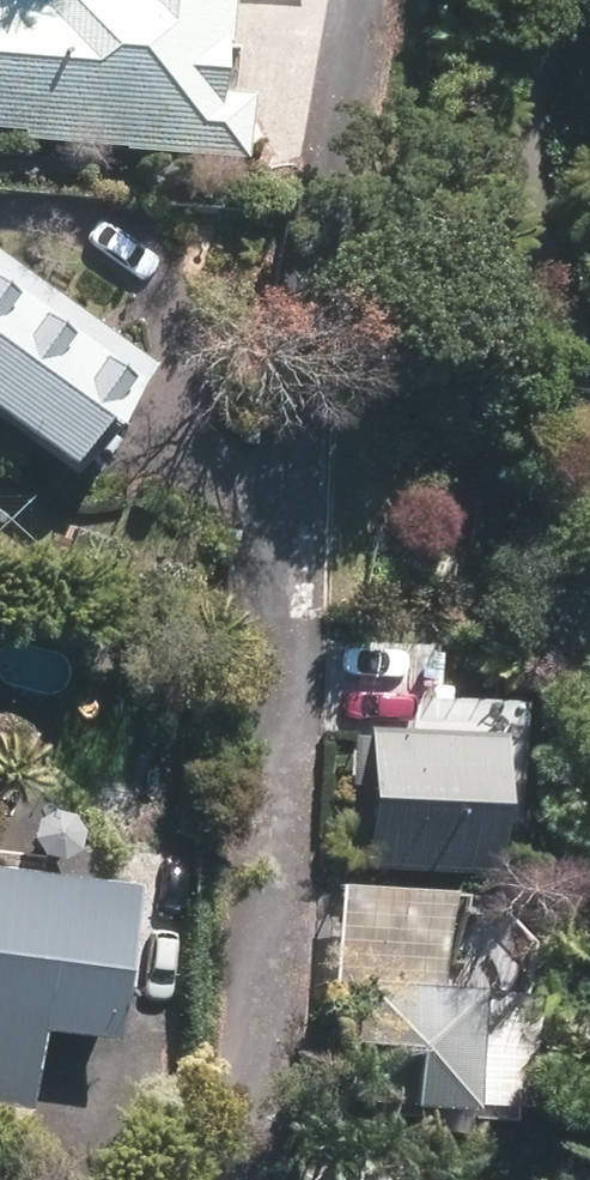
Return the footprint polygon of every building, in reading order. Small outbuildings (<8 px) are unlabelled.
[(19,134),(18,147),(246,165),(250,105),(228,102),(236,0),(0,0),(0,133),(19,134)] [(72,476),(149,372),(0,260),(0,421),(72,476)] [(483,884),(506,743),(384,724),(383,733),(365,730),(357,780),(374,783),(361,864),(483,884)] [(37,1113),(49,1030),(121,1040),(142,888),(0,869),(0,1108),(37,1113)] [(353,972),(339,1094),(464,1107),(476,984),(353,972)] [(311,1179),(343,1179),(321,1165),(311,1179)]
